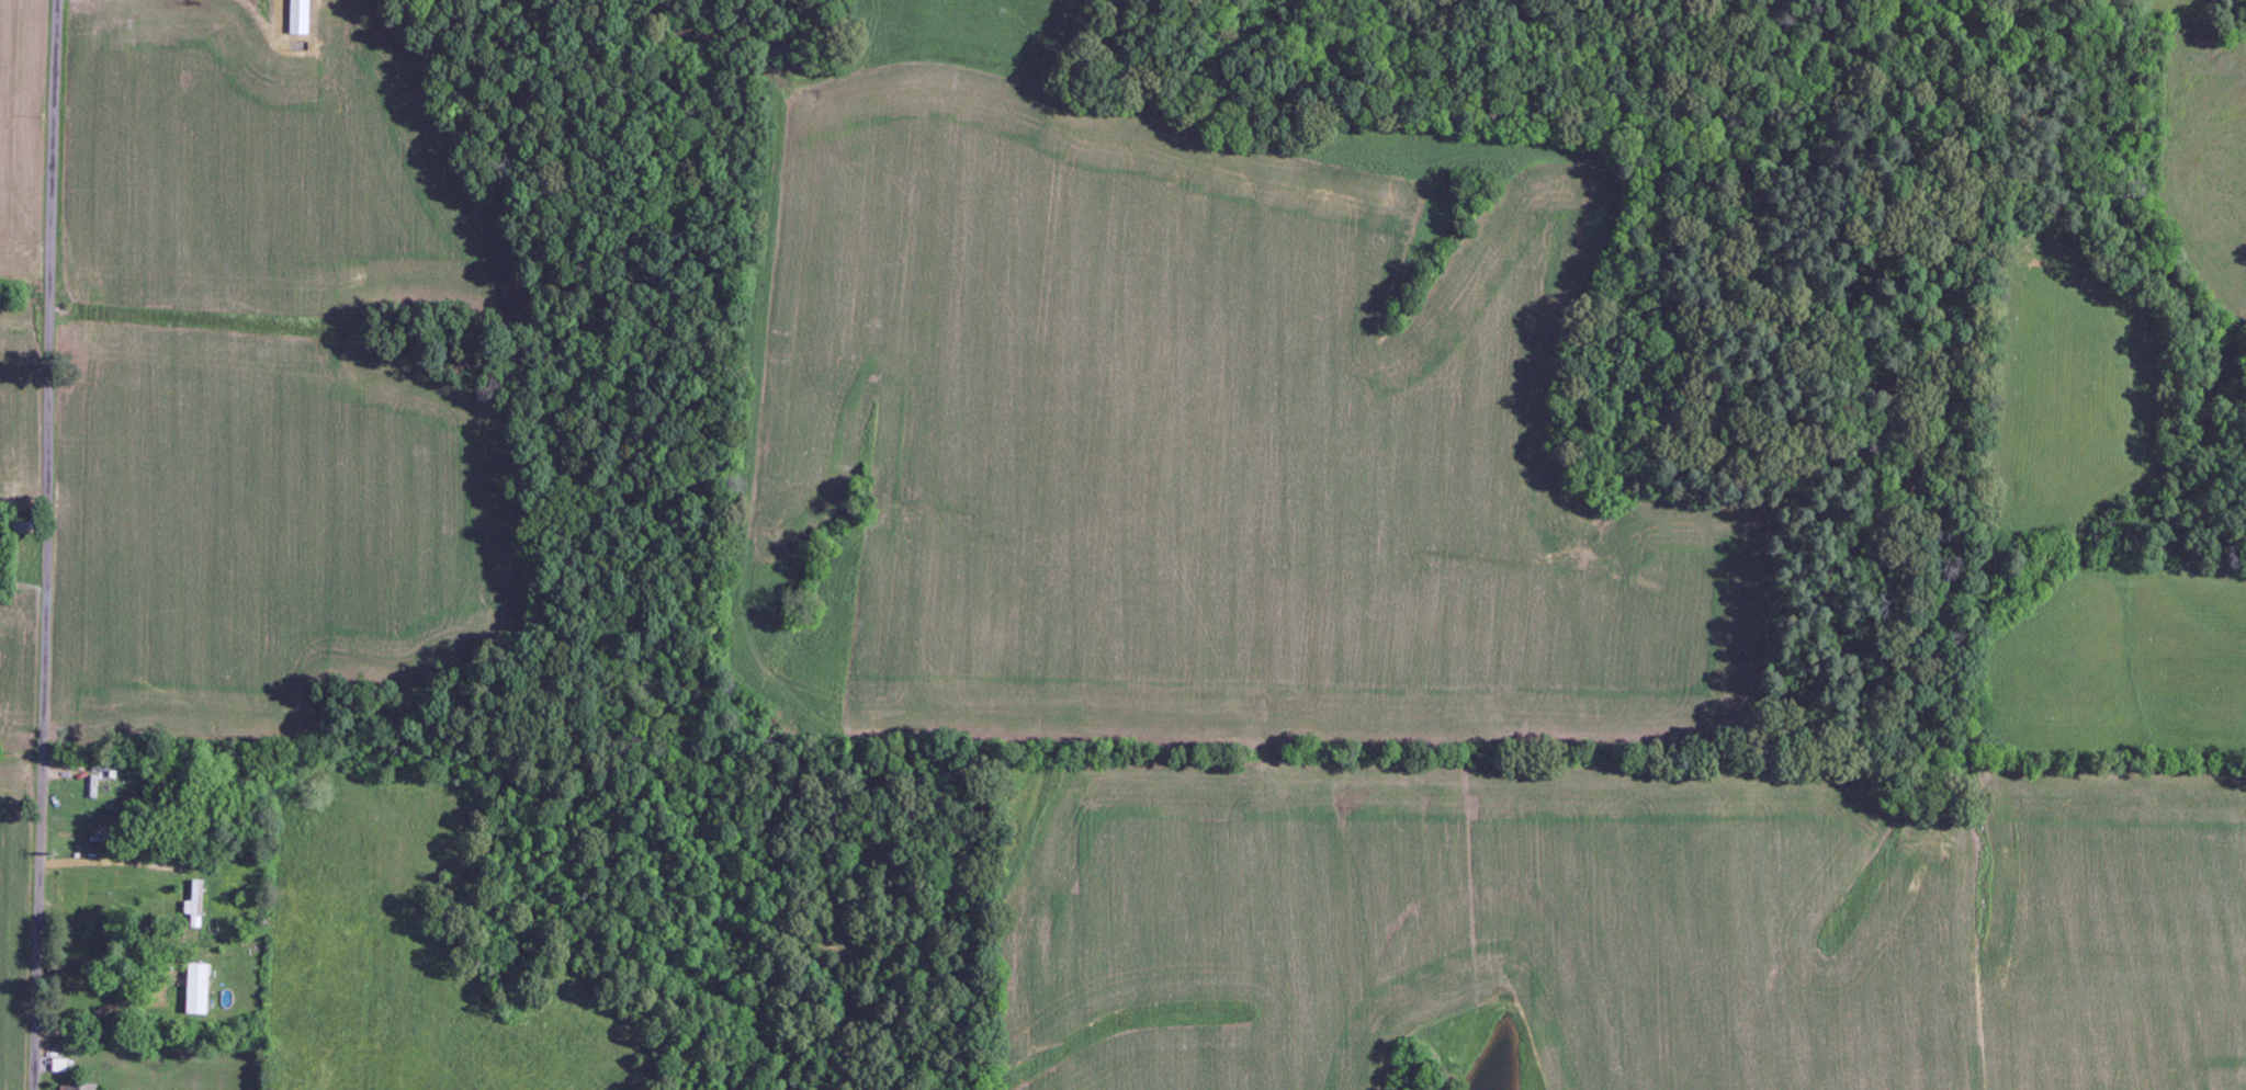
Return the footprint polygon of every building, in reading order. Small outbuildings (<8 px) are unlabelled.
[(313,0),(294,0),(293,35),(312,35),(313,0)] [(187,902),(187,915),(194,915),(194,928),(205,928),(205,881),(195,881),(195,902),(187,902)] [(190,1016),(211,1016),(213,966),(191,965),(190,1016)]
